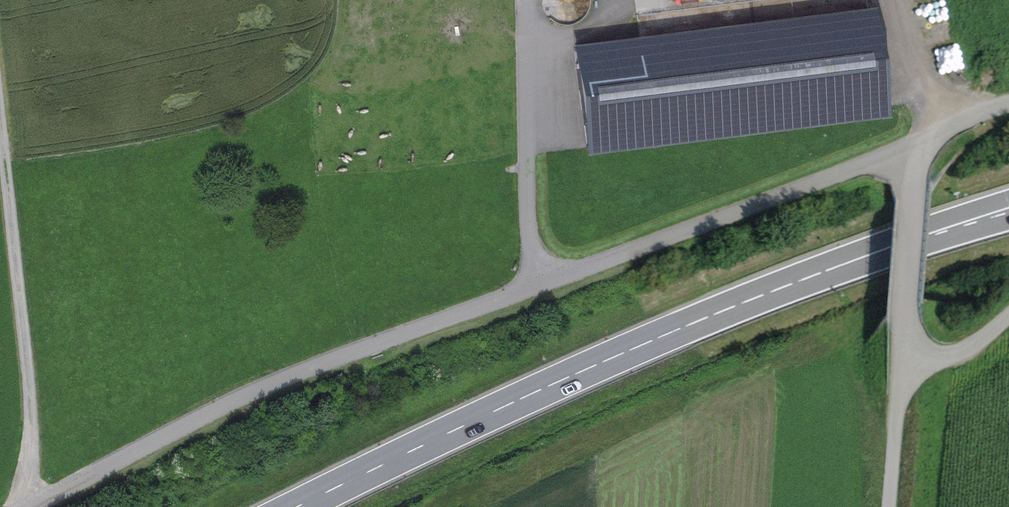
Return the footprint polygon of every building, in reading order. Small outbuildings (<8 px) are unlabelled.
[(873,5),(572,42),(586,153),(887,116),(873,5)]
